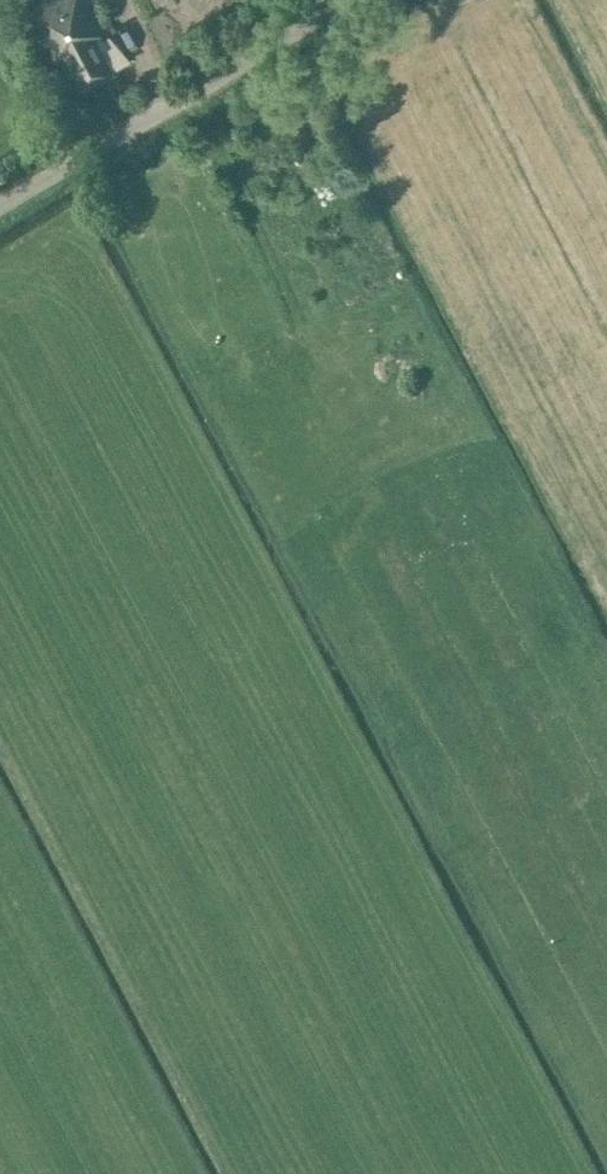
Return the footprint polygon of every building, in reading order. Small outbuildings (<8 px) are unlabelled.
[(7,8),(22,0),(2,0),(7,8)] [(112,37),(93,0),(44,0),(24,10),(55,66),(67,60),(81,88),(113,72),(98,44),(112,37)]
